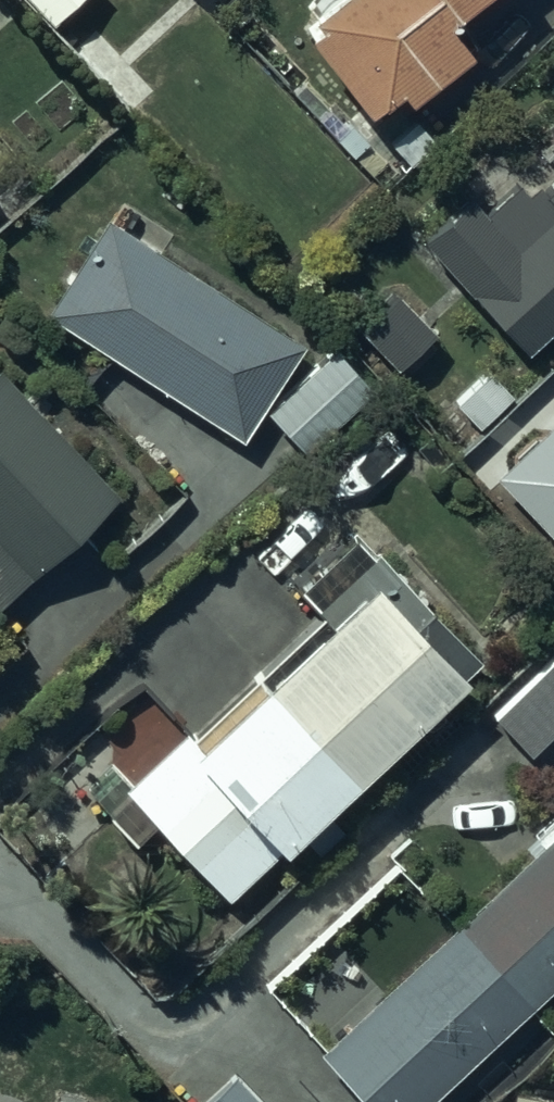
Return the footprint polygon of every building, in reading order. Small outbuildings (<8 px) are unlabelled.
[(49,18),(68,0),(32,0),(49,18)] [(310,0),(317,9),(303,21),(366,101),(395,77),(405,89),(468,38),(444,8),(454,0),(311,0),(310,0)] [(421,231),(526,345),(553,319),(553,180),(547,186),(540,178),(529,189),(518,177),(484,208),(467,189),(421,231)] [(241,432),(300,336),(103,212),(43,309),(241,432)] [(436,327),(392,283),(354,322),(398,366),(436,327)] [(373,383),(332,339),(265,404),(304,447),(373,383)] [(0,366),(0,599),(116,488),(0,366)] [(553,412),(493,470),(553,537),(553,413),(553,412)] [(323,802),(359,768),(382,792),(460,718),(436,693),(481,651),(371,539),(368,542),(355,528),(297,584),(318,606),(253,668),(258,673),(195,734),(183,722),(122,781),(130,789),(106,811),(133,840),(157,818),(226,894),(298,826),(319,847),(343,823),(323,802)] [(489,706),(527,748),(553,724),(553,647),(489,706)] [(529,826),(540,839),(320,1045),(373,1101),(420,1101),(553,976),(553,803),(529,826)] [(234,1068),(198,1101),(265,1101),(234,1068)] [(513,1087),(510,1101),(553,1101),(553,1094),(513,1087)]
